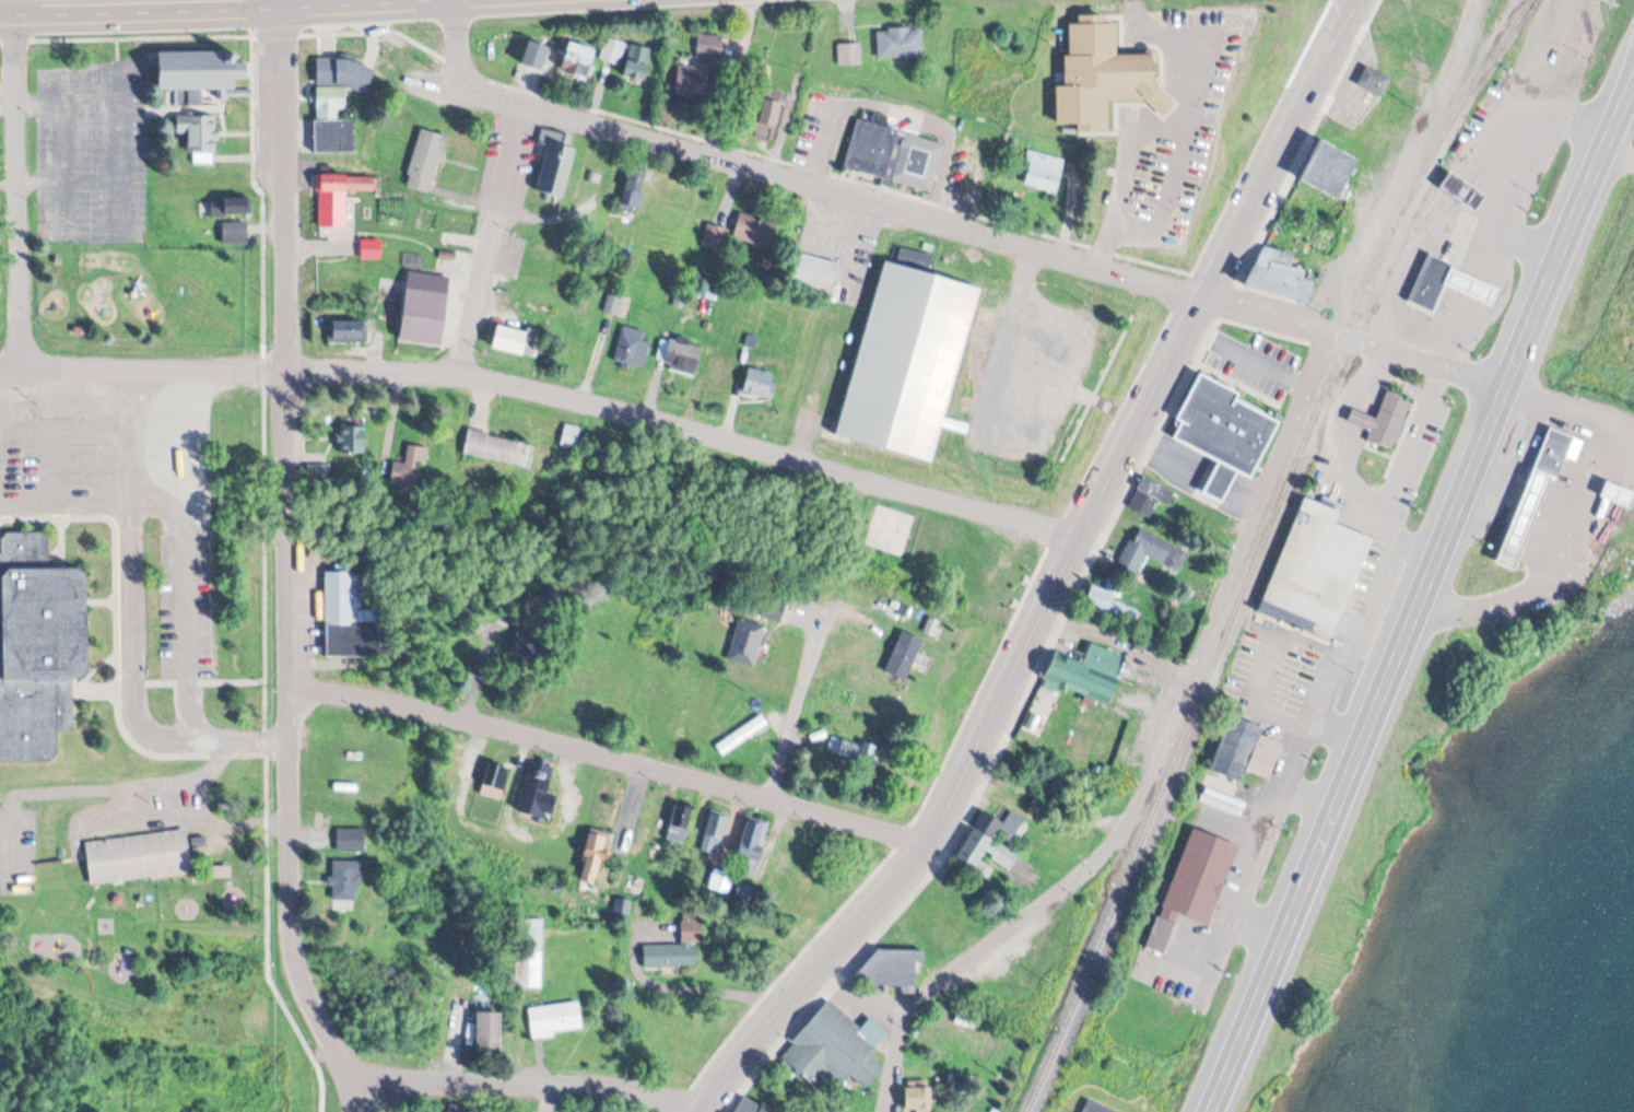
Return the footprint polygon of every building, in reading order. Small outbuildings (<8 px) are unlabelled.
[(1055,124),(1054,78),(1069,78),(1069,22),(1118,23),(1119,47),(1155,47),(1156,82),(1175,101),(1162,115),(1144,97),(1107,97),(1107,124),(1055,124)] [(922,26),(877,28),(878,58),(923,57),(922,26)] [(626,42),(605,37),(599,60),(620,65),(626,42)] [(543,69),(551,47),(529,40),(521,62),(543,69)] [(561,70),(588,78),(597,49),(569,41),(561,70)] [(838,44),(838,65),(861,65),(861,44),(838,44)] [(650,79),(650,46),(627,46),(627,79),(650,79)] [(307,56),(325,56),(328,55),(340,56),(350,60),(363,66),(355,87),(344,83),(327,80),(326,82),(307,80),(307,56)] [(1347,81),(1355,63),(1380,75),(1372,94),(1347,81)] [(711,96),(711,66),(678,66),(678,96),(711,96)] [(175,106),(201,106),(201,90),(236,89),(235,69),(160,71),(160,91),(175,90),(175,106)] [(786,92),(766,88),(755,137),(775,141),(786,92)] [(844,171),(933,192),(944,143),(886,129),(889,117),(874,114),(872,121),(857,118),(844,171)] [(177,133),(190,133),(190,164),(215,164),(216,115),(177,115),(177,133)] [(303,118),(342,117),(343,149),(304,150),(303,118)] [(430,193),(446,135),(420,128),(404,186),(430,193)] [(565,197),(576,149),(568,147),(571,136),(542,129),(536,155),(544,157),(536,190),(565,197)] [(1342,199),(1360,158),(1320,141),(1302,182),(1342,199)] [(1057,193),(1066,161),(1031,152),(1022,184),(1057,193)] [(621,204),(639,210),(650,172),(632,167),(621,204)] [(1478,210),(1489,192),(1454,168),(1443,184),(1478,210)] [(375,175),(317,175),(317,192),(375,192),(375,175)] [(251,216),(251,199),(210,199),(210,216),(251,216)] [(322,220),(348,220),(348,228),(362,228),(362,221),(377,221),(377,200),(322,200),(322,220)] [(772,251),(779,223),(740,213),(733,240),(772,251)] [(222,245),(248,245),(248,223),(222,223),(222,245)] [(704,239),(721,248),(728,232),(711,224),(704,239)] [(1244,284),(1266,241),(1296,249),(1290,270),(1314,276),(1309,301),(1244,284)] [(379,258),(379,242),(363,242),(363,258),(379,258)] [(1398,297),(1419,249),(1441,260),(1434,285),(1425,312),(1398,297)] [(790,287),(832,297),(840,264),(798,254),(790,287)] [(886,258),(880,280),(868,320),(851,379),(837,430),(886,445),(934,460),(944,423),(967,432),(971,421),(947,414),(968,335),(981,284),(937,271),(886,258)] [(1441,260),(1494,284),(1485,305),(1434,285),(1441,260)] [(400,341),(442,346),(451,278),(408,272),(400,341)] [(629,298),(608,295),(605,313),(626,317),(629,298)] [(331,342),(368,342),(368,321),(331,321),(331,342)] [(530,333),(499,325),(493,347),(524,355),(530,333)] [(618,366),(649,365),(647,329),(617,330),(618,366)] [(696,374),(703,345),(669,338),(662,367),(696,374)] [(736,366),(767,371),(768,396),(734,393),(736,366)] [(1178,417),(1202,371),(1241,390),(1237,398),(1281,420),(1253,473),(1239,468),(1223,499),(1206,490),(1221,458),(1175,435),(1183,420),(1178,417)] [(1367,436),(1387,389),(1412,399),(1392,446),(1367,436)] [(1535,465),(1551,424),(1573,433),(1556,473),(1554,472),(1535,465)] [(579,447),(579,426),(563,426),(563,447),(579,447)] [(463,454),(527,466),(532,442),(468,430),(463,454)] [(421,464),(426,465),(428,446),(408,443),(405,463),(393,461),(391,480),(418,485),(421,464)] [(1492,558),(1516,567),(1554,472),(1535,465),(1530,463),(1492,558)] [(1159,501),(1169,506),(1176,493),(1145,477),(1129,506),(1150,518),(1159,501)] [(1307,495),(1343,511),(1338,524),(1376,540),(1332,643),(1257,611),(1307,495)] [(48,765),(0,764),(0,529),(33,529),(47,540),(48,561),(79,570),(85,574),(91,672),(79,683),(71,681),(73,728),(58,729),(59,751),(48,765)] [(1126,558),(1130,558),(1130,577),(1144,577),(1144,542),(1126,542),(1126,558)] [(325,571),(326,658),(386,657),(386,608),(363,608),(362,571),(325,571)] [(1086,604),(1134,624),(1141,606),(1094,586),(1086,604)] [(729,661),(755,667),(765,625),(738,619),(729,661)] [(541,630),(515,630),(515,657),(541,657),(541,630)] [(908,680),(923,639),(901,631),(886,672),(908,680)] [(1126,655),(1091,645),(1086,663),(1055,654),(1046,685),(1112,704),(1126,655)] [(1210,764),(1230,713),(1261,725),(1241,776),(1210,764)] [(769,730),(764,719),(716,743),(722,754),(769,730)] [(1250,766),(1263,735),(1281,742),(1269,774),(1250,766)] [(873,747),(843,739),(838,758),(868,766),(873,747)] [(509,770),(499,768),(497,779),(487,777),(482,796),(501,800),(509,770)] [(668,841),(689,845),(696,810),(675,806),(668,841)] [(728,813),(710,810),(703,853),(721,856),(728,813)] [(1009,850),(1024,819),(1010,812),(1005,823),(994,818),(970,866),(977,870),(984,856),(1012,870),(1019,855),(1009,850)] [(734,877),(757,881),(768,822),(746,818),(734,877)] [(1145,946),(1192,826),(1237,843),(1208,918),(1177,906),(1172,918),(1179,922),(1167,953),(1145,946)] [(365,829),(338,829),(338,852),(365,852),(365,829)] [(579,883),(599,887),(611,835),(592,830),(579,883)] [(191,861),(234,858),(232,831),(87,841),(90,884),(192,877),(191,861)] [(356,887),(362,887),(362,862),(333,862),(333,902),(356,902),(356,887)] [(728,893),(733,876),(715,871),(710,889),(728,893)] [(543,920),(519,920),(518,988),(542,989),(543,920)] [(683,945),(644,945),(644,968),(701,967),(700,921),(682,921),(683,945)] [(851,981),(880,949),(926,949),(925,961),(917,961),(917,982),(851,981)] [(783,1054),(830,1002),(860,1028),(870,1018),(886,1032),(871,1050),(882,1060),(866,1084),(851,1074),(845,1085),(828,1075),(819,1085),(783,1054)] [(529,1008),(532,1038),(583,1032),(580,1003),(529,1008)] [(502,1013),(478,1013),(478,1050),(502,1050),(502,1013)] [(918,1110),(918,1111),(933,1111),(933,1088),(906,1088),(906,1110),(918,1110)] [(741,1096),(733,1111),(775,1111),(741,1096)] [(1090,1099),(1117,1111),(1083,1111),(1090,1099)]
